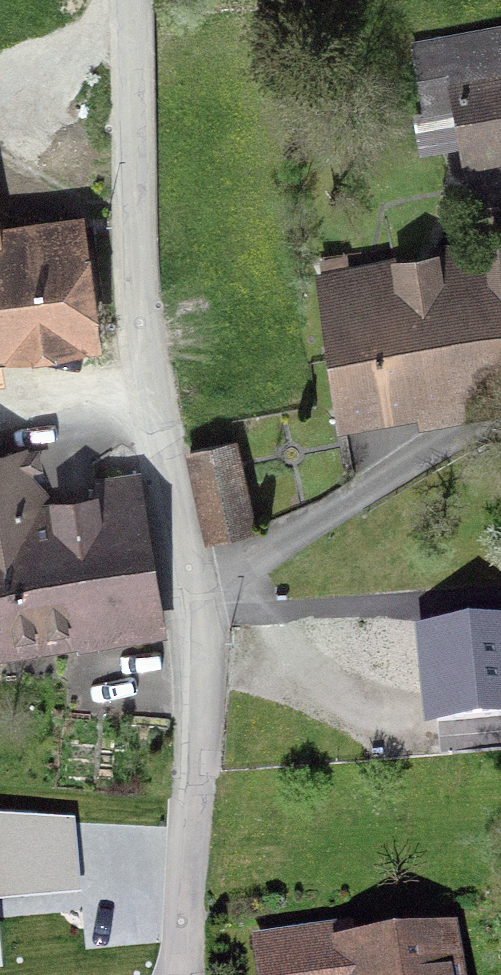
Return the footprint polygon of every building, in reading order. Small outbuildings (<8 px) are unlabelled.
[(500,141),(500,37),(415,53),(425,113),(457,107),(463,147),(500,141)] [(88,336),(75,236),(0,246),(0,347),(88,336)] [(500,385),(500,250),(319,279),(339,417),(499,390),(498,387),(500,385)] [(248,530),(229,444),(186,454),(205,539),(248,530)] [(136,485),(134,486),(132,477),(91,483),(90,504),(51,509),(29,480),(24,480),(19,455),(0,459),(0,640),(3,640),(4,643),(74,631),(73,628),(158,614),(136,485)] [(500,718),(500,633),(452,637),(451,623),(427,625),(429,639),(425,640),(433,724),(500,718)] [(77,887),(72,823),(0,819),(0,893),(77,887)] [(439,941),(344,954),(341,935),(258,947),(262,974),(444,974),(439,941)]
